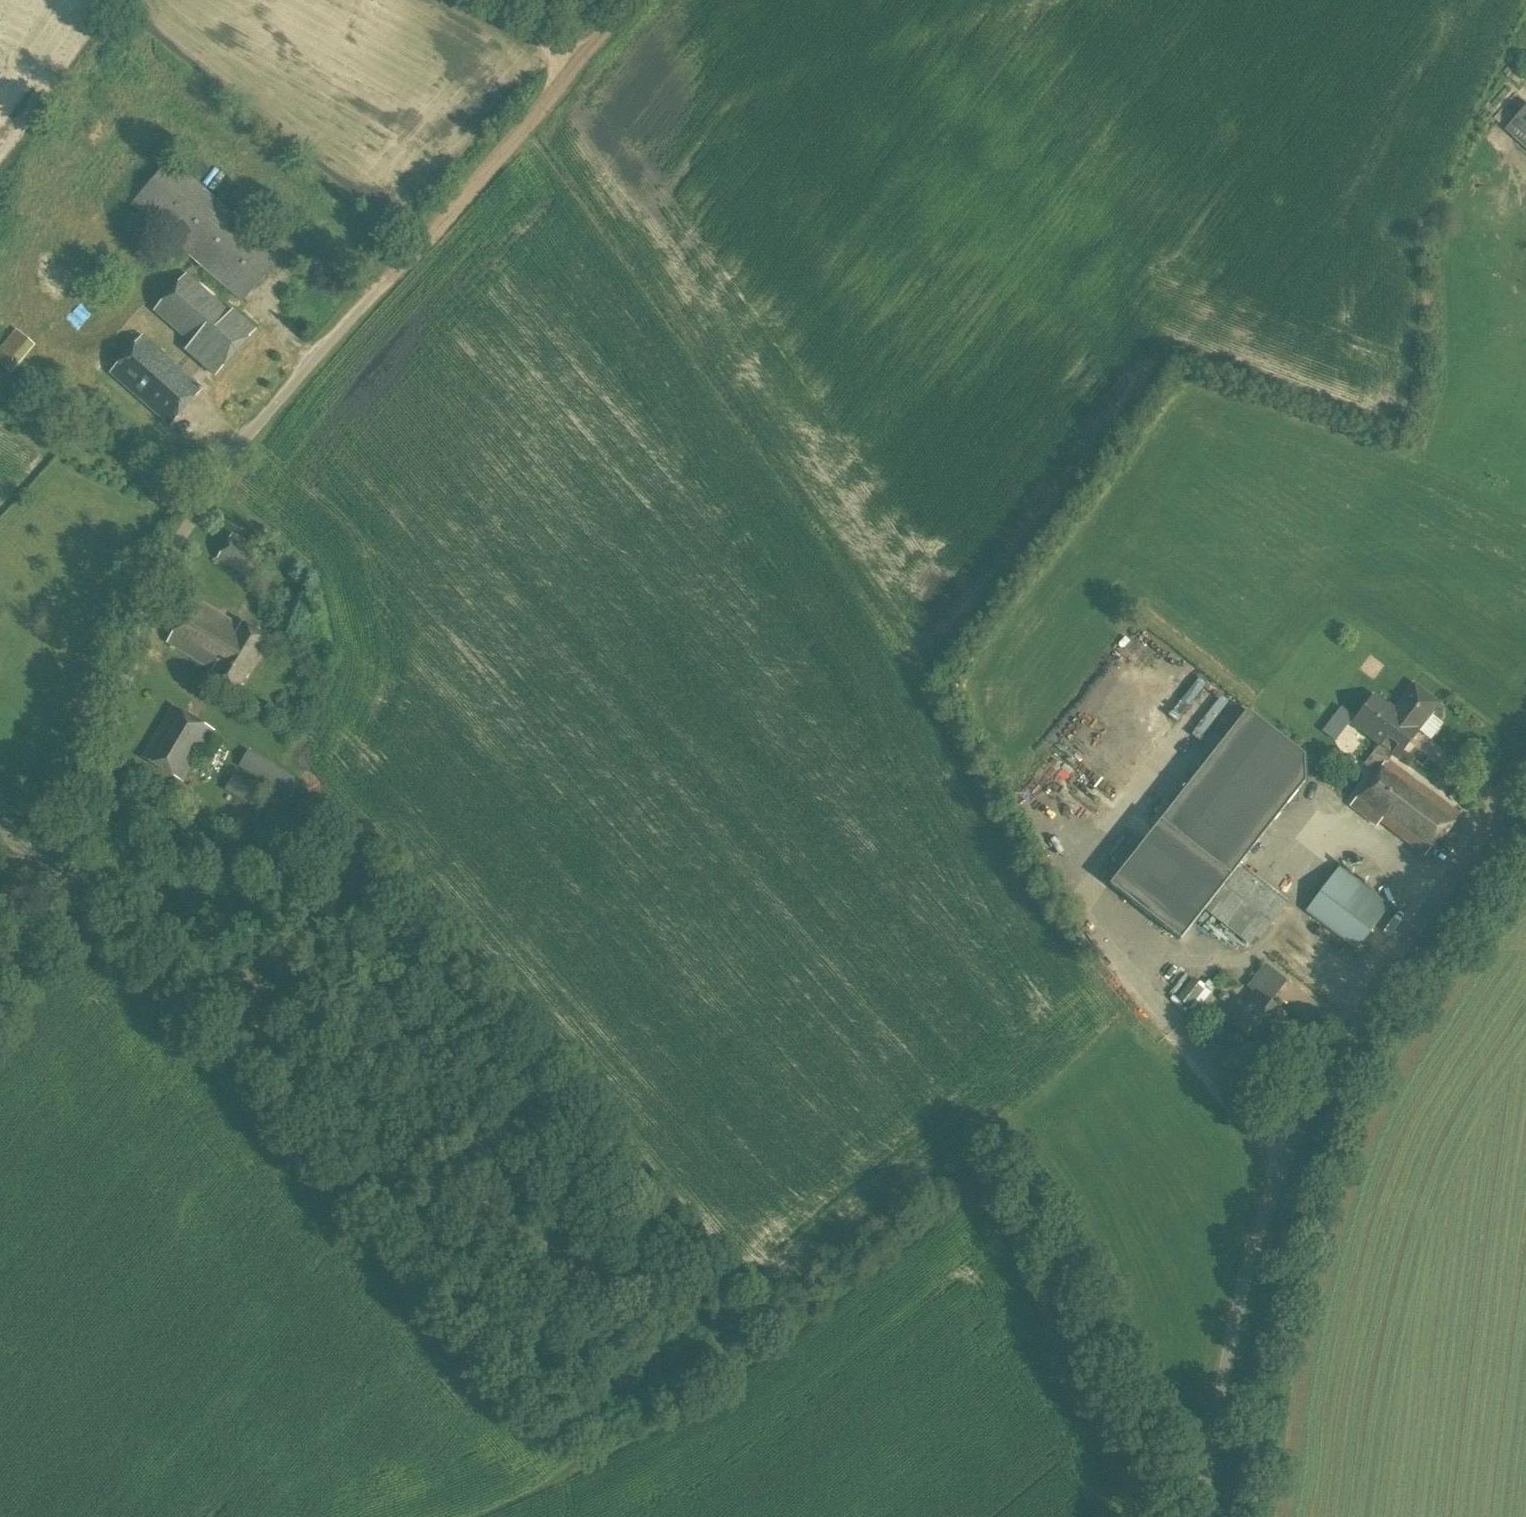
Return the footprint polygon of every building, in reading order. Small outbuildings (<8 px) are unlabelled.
[(1505,129),(1525,148),(1525,104),(1505,129)] [(242,301),(281,256),(171,160),(132,205),(242,301)] [(231,314),(186,275),(155,310),(193,343),(187,350),(215,375),(255,330),(233,311),(231,314)] [(36,345),(16,329),(0,349),(0,363),(12,373),(36,345)] [(170,425),(202,389),(142,336),(110,373),(170,425)] [(259,583),(274,559),(233,533),(218,558),(259,583)] [(167,642),(214,671),(211,677),(236,693),(269,638),(243,622),(241,626),(195,598),(167,642)] [(1164,665),(1181,679),(1193,663),(1176,650),(1164,665)] [(1420,728),(1439,703),(1415,684),(1393,711),(1374,696),(1353,723),(1380,744),(1365,764),(1376,773),(1351,805),(1377,825),(1380,821),(1427,857),(1461,814),(1388,759),(1393,754),(1397,757),(1420,728)] [(183,782),(214,730),(173,705),(142,757),(183,782)] [(1346,726),(1353,717),(1340,707),(1333,716),(1346,726)] [(1253,946),(1288,902),(1240,864),(1305,782),(1304,754),(1247,710),(1110,884),(1181,940),(1205,908),(1253,946)] [(289,796),(299,780),(249,750),(239,766),(289,796)] [(1062,758),(1020,800),(1028,808),(1071,766),(1062,758)] [(252,806),(263,788),(236,771),(225,790),(252,806)] [(1357,949),(1381,917),(1390,905),(1340,866),(1306,910),(1357,949)] [(1247,986),(1255,992),(1232,1023),(1260,1045),(1285,1013),(1270,1003),(1288,980),(1265,963),(1247,986)] [(1190,1008),(1206,987),(1193,977),(1177,998),(1190,1008)]
